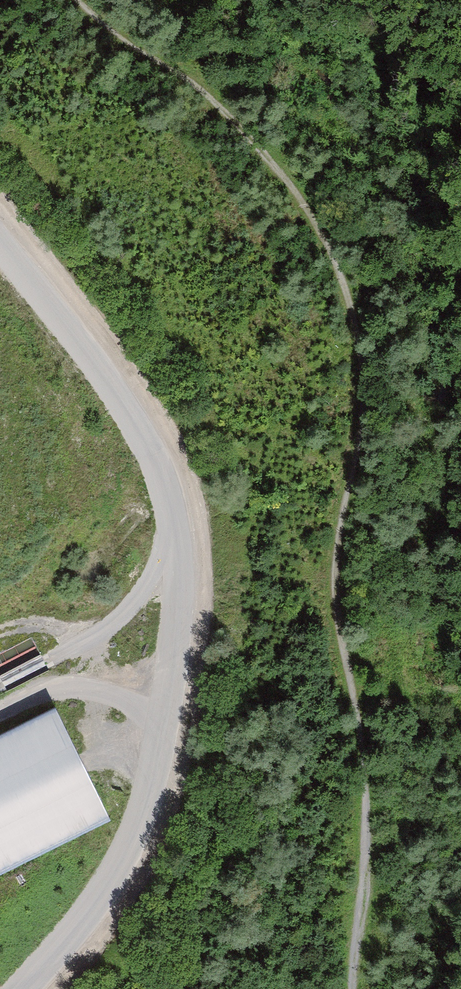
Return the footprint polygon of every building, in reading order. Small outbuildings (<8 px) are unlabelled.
[(0,736),(0,871),(108,816),(52,709),(0,736)]
